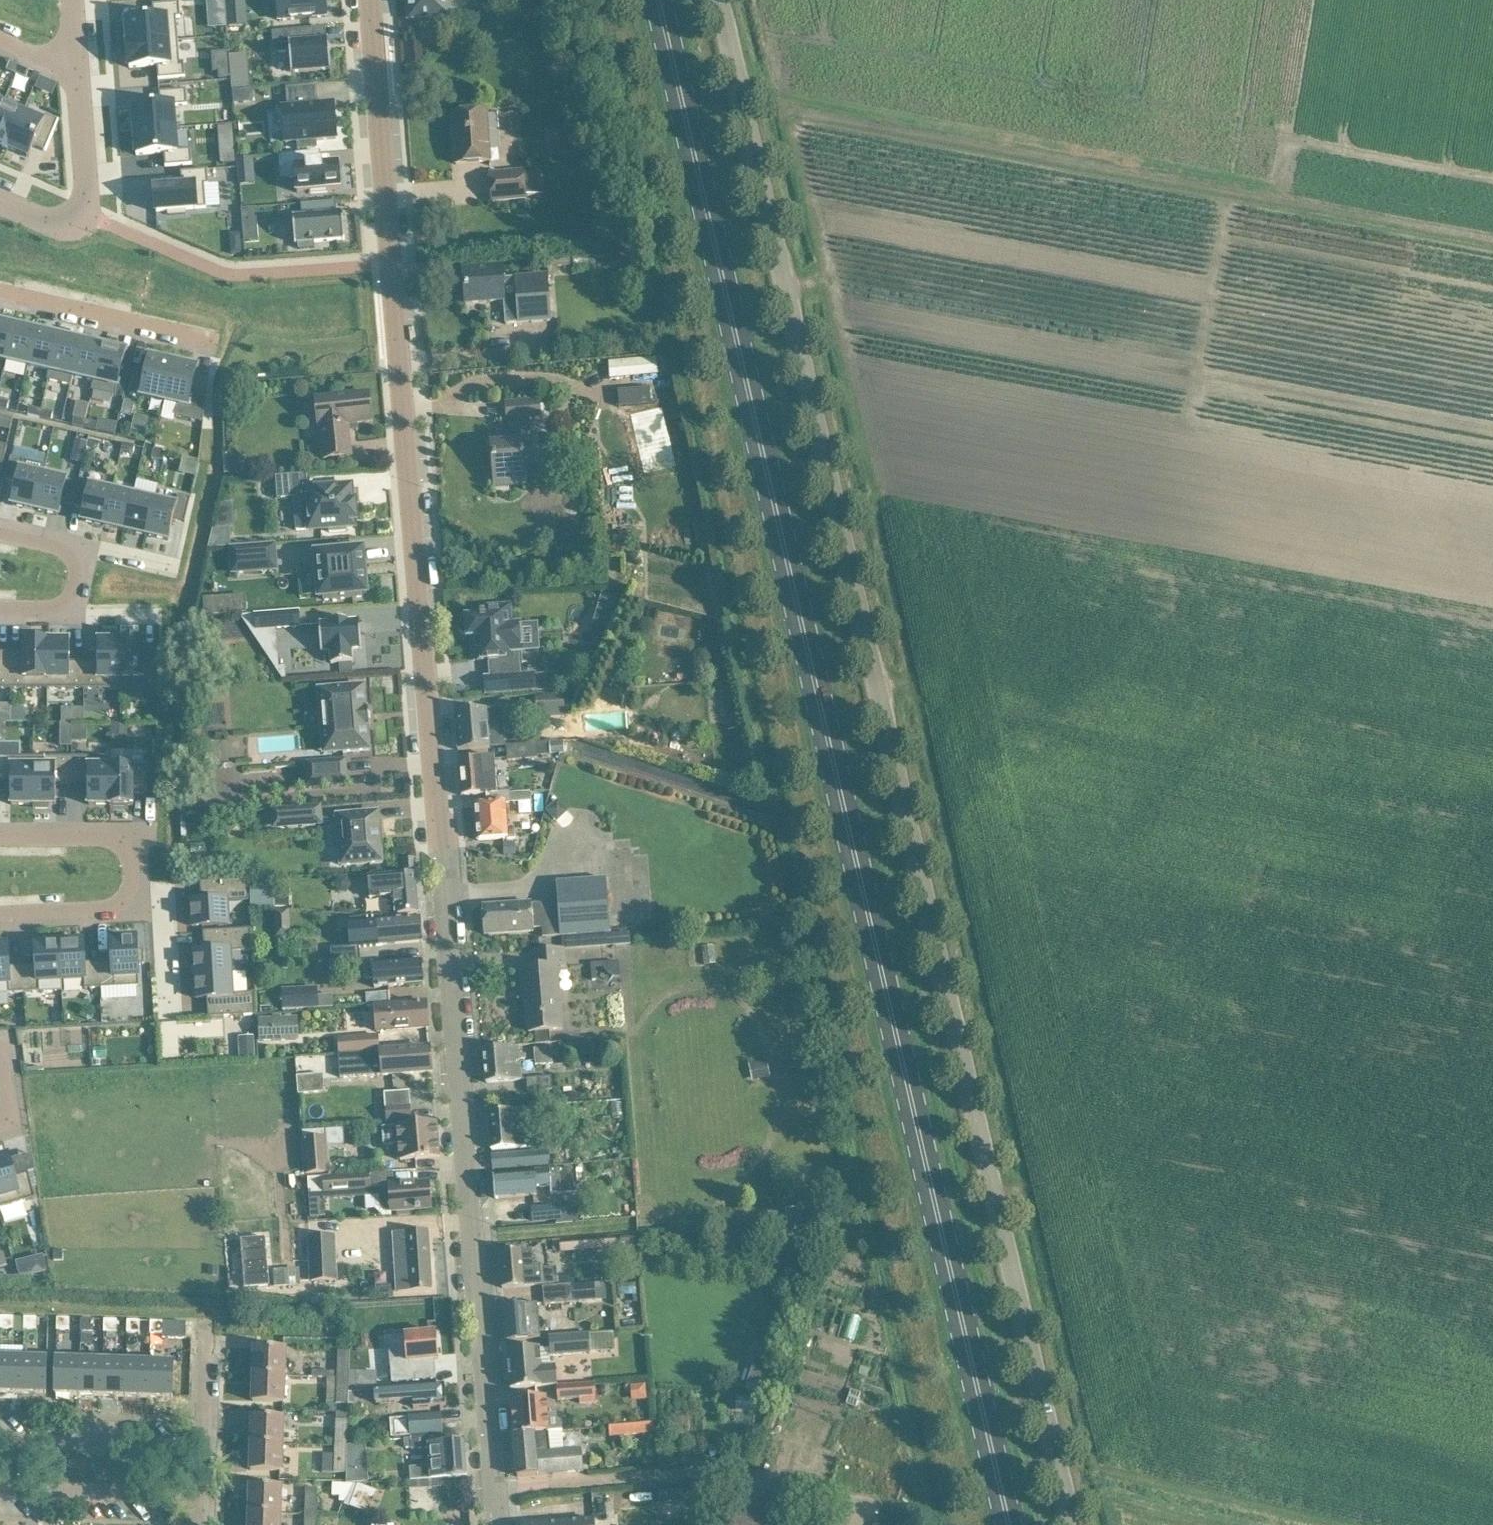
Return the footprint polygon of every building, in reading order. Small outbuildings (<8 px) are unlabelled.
[(208,12),(226,11),(225,0),(207,0),(208,12)] [(225,4),(225,9),(235,9),(235,0),(225,0),(225,4)] [(279,22),(327,18),(325,0),(277,0),(279,22)] [(447,0),(408,0),(410,20),(448,17),(447,0)] [(154,20),(126,22),(128,45),(178,41),(176,20),(181,19),(179,4),(153,6),(154,20)] [(316,30),(272,33),(274,54),(290,53),(291,74),(331,70),(329,40),(325,41),(317,41),(316,30)] [(128,45),(126,45),(128,68),(130,68),(130,69),(157,67),(158,81),(185,79),(184,64),(180,64),(178,41),(128,45)] [(248,59),(230,60),(232,90),(250,89),(248,59)] [(10,64),(6,72),(16,76),(20,68),(10,64)] [(20,68),(16,76),(26,80),(29,72),(20,68)] [(288,108),(282,109),(285,144),(298,143),(298,151),(317,149),(316,141),(337,140),(334,105),(318,106),(316,88),(287,90),(288,108)] [(160,107),(133,109),(135,133),(175,130),(173,107),(187,105),(186,91),(159,94),(160,107)] [(8,150),(8,151),(9,150),(8,149),(23,114),(3,106),(0,114),(0,147),(8,150)] [(486,113),(472,114),(452,115),(456,166),(490,163),(486,113)] [(23,114),(8,149),(9,150),(29,158),(33,147),(45,152),(59,122),(46,116),(43,123),(23,114)] [(554,153),(579,150),(576,124),(551,127),(554,153)] [(135,133),(134,133),(136,156),(164,154),(165,167),(192,165),(191,151),(177,152),(175,130),(135,133)] [(238,159),(237,152),(222,153),(223,165),(238,164),(238,159)] [(311,154),(279,156),(281,179),(295,178),(297,194),(310,193),(311,195),(327,194),(327,191),(341,190),(339,165),(312,167),(311,154)] [(255,171),(254,158),(238,159),(238,164),(239,172),(255,171)] [(181,187),(154,189),(155,214),(220,209),(218,186),(209,186),(208,172),(180,174),(181,187)] [(526,200),(526,197),(542,196),(541,174),(524,175),(524,172),(489,175),(491,202),(526,200)] [(343,214),(337,214),(336,202),(302,205),(303,217),(293,218),(295,245),(299,244),(299,250),(314,249),(314,243),(345,241),(343,214)] [(256,209),(242,210),(243,223),(257,222),(256,209)] [(240,233),(226,233),(227,256),(241,256),(240,233)] [(557,256),(557,255),(546,256),(548,274),(558,273),(557,268),(570,267),(569,255),(557,256)] [(504,279),(503,267),(463,270),(466,305),(504,302),(505,326),(551,322),(548,276),(504,279)] [(6,362),(14,327),(0,324),(0,361),(6,362)] [(14,327),(6,362),(28,367),(36,332),(14,327)] [(36,332),(28,367),(49,372),(50,372),(59,337),(36,332)] [(49,372),(47,382),(71,387),(74,378),(73,377),(81,342),(59,337),(50,372),(49,372)] [(81,342),(73,377),(74,378),(94,382),(95,383),(103,347),(81,342)] [(94,382),(92,392),(116,398),(126,353),(103,347),(95,383),(94,382)] [(134,371),(128,394),(136,396),(165,403),(174,364),(150,358),(147,373),(134,371)] [(610,380),(658,375),(656,358),(608,363),(610,380)] [(174,364),(165,403),(178,405),(175,417),(203,424),(206,399),(191,396),(198,369),(174,364)] [(369,395),(349,397),(316,400),(319,428),(320,428),(323,460),(331,459),(351,457),(348,425),(371,422),(369,395)] [(7,411),(8,404),(0,402),(0,409),(7,411)] [(125,402),(122,416),(131,418),(135,404),(125,402)] [(504,473),(505,487),(526,486),(523,445),(530,444),(529,419),(540,418),(539,402),(506,404),(508,421),(510,420),(512,444),(491,446),(494,474),(504,473)] [(662,407),(631,415),(645,473),(676,466),(662,407)] [(30,408),(28,417),(40,419),(41,411),(30,408)] [(41,411),(40,419),(51,422),(53,414),(41,411)] [(6,418),(3,430),(11,432),(14,420),(6,418)] [(74,418),(72,427),(84,429),(86,421),(74,418)] [(86,421),(84,429),(96,432),(98,424),(86,421)] [(73,440),(75,431),(65,429),(63,438),(73,440)] [(129,450),(132,441),(121,439),(119,449),(129,450)] [(174,461),(176,450),(166,447),(164,459),(174,461)] [(11,458),(6,482),(17,484),(12,506),(35,511),(43,476),(44,476),(47,467),(44,466),(13,459),(11,458)] [(43,476),(35,511),(59,516),(61,505),(73,508),(78,484),(44,476),(43,476)] [(357,522),(356,502),(352,503),(351,488),(308,491),(307,476),(276,478),(277,500),(294,499),(296,531),(328,529),(329,534),(347,532),(346,528),(354,527),(353,523),(357,522)] [(78,484),(73,508),(85,510),(82,522),(104,527),(112,492),(78,484)] [(112,492),(104,527),(125,532),(133,497),(112,492)] [(133,497),(125,532),(146,537),(154,502),(133,497)] [(154,502),(146,537),(168,542),(173,521),(185,523),(190,500),(178,497),(176,507),(154,502)] [(213,530),(208,550),(230,548),(229,529),(215,530),(213,530)] [(231,548),(233,574),(276,571),(274,545),(231,548)] [(367,595),(363,550),(315,555),(319,599),(325,598),(325,602),(362,598),(362,595),(367,595)] [(617,569),(606,569),(606,594),(640,594),(640,583),(617,584),(617,569)] [(214,600),(203,601),(204,617),(215,616),(214,600)] [(472,638),(473,653),(477,652),(477,662),(488,661),(488,663),(499,662),(499,660),(514,659),(513,653),(522,653),(520,625),(511,625),(510,607),(497,608),(498,616),(487,617),(485,617),(485,615),(480,615),(480,618),(466,618),(466,620),(462,621),(459,625),(458,629),(460,633),(463,636),(468,637),(468,638),(472,638)] [(254,631),(300,628),(299,612),(253,616),(254,631)] [(328,623),(319,624),(321,653),(330,652),(331,664),(340,664),(341,677),(354,676),(352,650),(362,649),(360,621),(348,622),(347,620),(331,621),(331,623),(328,623)] [(25,654),(10,653),(10,663),(11,663),(11,690),(47,690),(48,642),(49,642),(49,641),(25,641),(25,654)] [(143,641),(120,641),(120,642),(121,642),(121,690),(157,690),(157,663),(143,663),(143,641)] [(49,642),(48,642),(47,690),(84,690),(84,663),(70,663),(70,642),(49,642)] [(98,663),(84,663),(84,690),(121,690),(121,642),(120,642),(98,642),(98,663)] [(11,690),(11,663),(10,663),(0,663),(0,690),(11,690)] [(534,691),(535,691),(534,675),(486,679),(487,695),(488,695),(488,697),(534,693),(534,691)] [(320,690),(319,691),(319,692),(320,709),(322,731),(324,753),(324,754),(325,754),(333,754),(369,751),(367,727),(370,727),(368,710),(366,710),(364,687),(328,690),(320,690)] [(565,718),(564,693),(535,695),(536,719),(565,718)] [(489,749),(489,748),(506,747),(503,709),(486,711),(486,710),(455,713),(458,752),(489,749)] [(126,724),(111,724),(111,736),(126,736),(126,724)] [(547,756),(546,744),(536,745),(506,747),(507,762),(537,759),(537,757),(547,756)] [(0,758),(0,795),(11,795),(11,805),(33,805),(33,758),(0,758)] [(72,758),(33,758),(33,805),(35,805),(35,809),(47,809),(47,805),(56,805),(56,784),(72,784),(72,758)] [(112,758),(72,758),(72,784),(88,784),(88,805),(110,805),(110,807),(111,807),(111,767),(112,767),(112,758)] [(494,759),(459,761),(462,797),(486,795),(487,798),(497,797),(497,794),(494,759)] [(346,761),(320,763),(322,787),(348,785),(346,761)] [(112,767),(111,767),(111,807),(133,807),(133,794),(147,794),(147,767),(144,767),(112,767)] [(350,781),(373,780),(373,771),(350,771),(350,781)] [(497,797),(487,798),(487,805),(475,806),(477,842),(515,839),(515,827),(508,827),(506,805),(509,805),(509,803),(531,802),(530,794),(497,797)] [(321,807),(285,810),(271,811),(273,830),(287,829),(323,826),(321,807)] [(378,814),(337,817),(341,866),(382,863),(378,814)] [(415,871),(414,859),(403,860),(404,872),(415,871)] [(396,877),(369,879),(371,899),(380,898),(382,916),(419,913),(416,875),(396,877)] [(272,879),(249,880),(250,910),(273,909),(273,908),(273,899),(272,879)] [(201,903),(191,903),(192,927),(228,925),(227,903),(249,902),(248,880),(200,883),(201,903)] [(562,939),(610,935),(606,881),(556,884),(557,904),(541,905),(531,906),(531,904),(482,908),(484,936),(533,932),(533,930),(542,929),(543,938),(562,937),(562,939)] [(279,891),(279,907),(300,907),(300,891),(279,891)] [(419,920),(343,927),(345,948),(421,942),(419,920)] [(204,953),(194,953),(195,977),(240,974),(238,951),(252,950),(251,930),(203,933),(204,953)] [(610,935),(562,939),(563,951),(611,947),(630,945),(629,935),(610,937),(610,935)] [(113,963),(99,963),(100,989),(101,989),(137,987),(139,987),(138,966),(145,965),(144,951),(137,952),(136,940),(112,941),(113,963)] [(83,943),(60,944),(62,982),(84,981),(84,990),(100,989),(99,963),(84,964),(83,943)] [(37,967),(23,968),(24,994),(63,992),(62,982),(60,944),(36,945),(37,967)] [(0,947),(0,995),(24,994),(23,968),(9,968),(7,947),(0,947)] [(360,947),(332,949),(332,963),(360,962),(360,947)] [(521,970),(523,1001),(523,1002),(526,1002),(528,1034),(534,1033),(535,1045),(550,1044),(549,1032),(562,1031),(557,968),(565,968),(563,951),(554,952),(534,953),(535,969),(521,970)] [(699,976),(711,975),(710,958),(698,958),(699,976)] [(425,984),(423,962),(373,966),(375,988),(425,984)] [(619,962),(606,963),(607,974),(611,977),(615,978),(620,978),(619,962)] [(240,974),(195,977),(196,1000),(207,999),(208,1019),(256,1016),(255,996),(241,997),(240,974)] [(318,988),(282,990),(283,1011),(319,1010),(318,988)] [(369,1008),(389,1007),(388,994),(368,995),(369,1008)] [(426,1004),(389,1007),(369,1008),(369,1011),(376,1011),(378,1032),(428,1028),(426,1004)] [(296,1020),(276,1021),(260,1021),(261,1043),(297,1042),(296,1020)] [(256,1048),(255,1037),(240,1038),(240,1049),(256,1048)] [(379,1037),(339,1040),(340,1055),(380,1052),(379,1037)] [(519,1047),(503,1048),(483,1050),(486,1084),(522,1081),(520,1059),(524,1058),(524,1055),(519,1055),(519,1047)] [(551,1048),(551,1049),(533,1050),(535,1066),(553,1065),(552,1058),(562,1057),(561,1047),(551,1048)] [(384,1077),(432,1073),(430,1049),(382,1053),(384,1077)] [(342,1080),(384,1077),(382,1053),(340,1057),(342,1080)] [(771,1074),(770,1069),(746,1072),(749,1092),(766,1090),(764,1075),(771,1074)] [(298,1095),(326,1093),(324,1075),(297,1077),(298,1095)] [(552,1091),(551,1078),(526,1080),(527,1093),(552,1091)] [(409,1093),(384,1095),(385,1107),(386,1125),(411,1123),(410,1105),(409,1093)] [(533,1121),(558,1118),(557,1108),(532,1111),(533,1121)] [(525,1110),(508,1111),(488,1113),(491,1151),(527,1148),(525,1110)] [(438,1158),(436,1124),(382,1129),(383,1147),(399,1146),(400,1161),(438,1158)] [(327,1141),(302,1142),(304,1174),(329,1172),(327,1141)] [(517,1154),(491,1157),(492,1171),(518,1168),(549,1165),(547,1151),(517,1154)] [(0,1159),(0,1209),(35,1199),(28,1174),(14,1178),(8,1157),(0,1159)] [(513,1176),(493,1178),(495,1200),(515,1198),(536,1196),(536,1189),(549,1187),(550,1194),(573,1192),(572,1169),(539,1172),(539,1171),(537,1171),(537,1172),(534,1172),(534,1174),(513,1176)] [(328,1178),(308,1179),(311,1219),(326,1217),(325,1201),(333,1200),(332,1195),(365,1192),(365,1198),(366,1211),(381,1210),(386,1213),(411,1211),(431,1210),(429,1184),(409,1185),(395,1186),(394,1173),(368,1175),(369,1184),(328,1187),(328,1178)] [(555,1219),(554,1211),(554,1207),(531,1209),(532,1222),(555,1219)] [(554,1211),(555,1219),(556,1224),(579,1222),(577,1209),(554,1211)] [(427,1233),(408,1235),(392,1236),(396,1292),(431,1290),(427,1233)] [(265,1238),(241,1240),(245,1288),(269,1286),(265,1238)] [(335,1238),(308,1239),(310,1282),(337,1281),(335,1238)] [(617,1248),(616,1239),(560,1244),(561,1253),(617,1248)] [(532,1250),(519,1251),(499,1253),(502,1289),(558,1285),(557,1267),(542,1269),(541,1267),(534,1268),(532,1250)] [(225,1258),(212,1258),(212,1272),(225,1272),(225,1258)] [(28,1262),(16,1265),(19,1277),(31,1277),(28,1262)] [(273,1271),(275,1289),(300,1287),(299,1269),(273,1271)] [(572,1289),(572,1286),(543,1288),(544,1305),(574,1303),(573,1301),(610,1298),(609,1286),(572,1289)] [(537,1305),(523,1306),(504,1308),(506,1342),(539,1339),(537,1305)] [(2,1319),(2,1330),(14,1330),(14,1319),(2,1319)] [(24,1319),(24,1330),(25,1330),(25,1331),(36,1331),(36,1320),(24,1319)] [(69,1332),(69,1321),(69,1320),(58,1320),(57,1332),(69,1332)] [(93,1321),(81,1321),(81,1332),(92,1332),(93,1321)] [(116,1322),(104,1322),(103,1333),(116,1333),(116,1322)] [(151,1323),(150,1334),(162,1335),(162,1339),(186,1340),(186,1324),(151,1322),(151,1323)] [(140,1323),(127,1323),(127,1334),(139,1334),(140,1323)] [(436,1334),(388,1338),(392,1384),(437,1380),(435,1360),(439,1360),(436,1334)] [(569,1337),(549,1338),(551,1357),(571,1356),(590,1354),(589,1335),(569,1337)] [(507,1351),(510,1390),(530,1388),(555,1386),(555,1377),(554,1368),(540,1369),(538,1349),(527,1350),(507,1351)] [(253,1376),(286,1377),(287,1351),(254,1350),(253,1376)] [(350,1373),(351,1352),(339,1352),(339,1373),(339,1379),(350,1380),(350,1373)] [(23,1359),(0,1358),(0,1394),(22,1394),(23,1359)] [(23,1359),(22,1394),(46,1395),(47,1360),(23,1359)] [(79,1396),(80,1360),(56,1360),(55,1395),(79,1396)] [(102,1397),(103,1361),(80,1360),(79,1396),(102,1397)] [(125,1398),(126,1362),(103,1361),(102,1397),(125,1398)] [(148,1399),(150,1363),(126,1362),(125,1398),(148,1399)] [(150,1363),(148,1399),(172,1399),(174,1363),(150,1363)] [(757,1363),(749,1386),(764,1390),(771,1367),(757,1363)] [(350,1380),(350,1387),(377,1388),(377,1374),(350,1373),(350,1380)] [(285,1403),(286,1377),(253,1376),(253,1402),(285,1403)] [(350,1387),(350,1380),(339,1379),(338,1404),(349,1405),(350,1387)] [(445,1385),(425,1387),(375,1391),(376,1405),(413,1402),(413,1409),(446,1406),(445,1385)] [(595,1404),(594,1385),(557,1388),(558,1401),(579,1400),(579,1405),(595,1404)] [(629,1413),(643,1413),(644,1392),(630,1392),(629,1413)] [(511,1401),(514,1437),(549,1434),(548,1432),(563,1431),(562,1413),(547,1414),(546,1398),(511,1401)] [(410,1435),(442,1432),(441,1416),(409,1418),(410,1435)] [(348,1448),(349,1418),(337,1418),(336,1448),(348,1448)] [(251,1445),(284,1446),(285,1420),(252,1419),(251,1445)] [(654,1434),(654,1424),(610,1428),(610,1438),(654,1434)] [(405,1450),(405,1428),(386,1428),(387,1450),(405,1450)] [(442,1432),(410,1435),(411,1450),(429,1449),(430,1467),(409,1469),(410,1481),(447,1478),(467,1477),(464,1442),(443,1444),(442,1432)] [(549,1434),(514,1437),(518,1478),(554,1475),(554,1473),(563,1473),(563,1474),(565,1474),(584,1472),(582,1450),(563,1451),(562,1433),(549,1434)] [(283,1472),(284,1446),(251,1445),(250,1471),(283,1472)] [(347,1474),(348,1448),(336,1448),(335,1473),(347,1474)] [(249,1514),(282,1515),(283,1489),(250,1488),(249,1514)] [(306,1515),(317,1515),(318,1490),(307,1489),(306,1515)] [(318,1512),(342,1515),(344,1496),(320,1494),(318,1512)] [(368,1516),(373,1501),(354,1496),(350,1511),(368,1516)] [(806,1505),(803,1515),(813,1517),(815,1507),(806,1505)] [(282,1515),(249,1514),(249,1524),(282,1524),(282,1515)] [(317,1515),(306,1515),(306,1524),(317,1524),(317,1515)]
